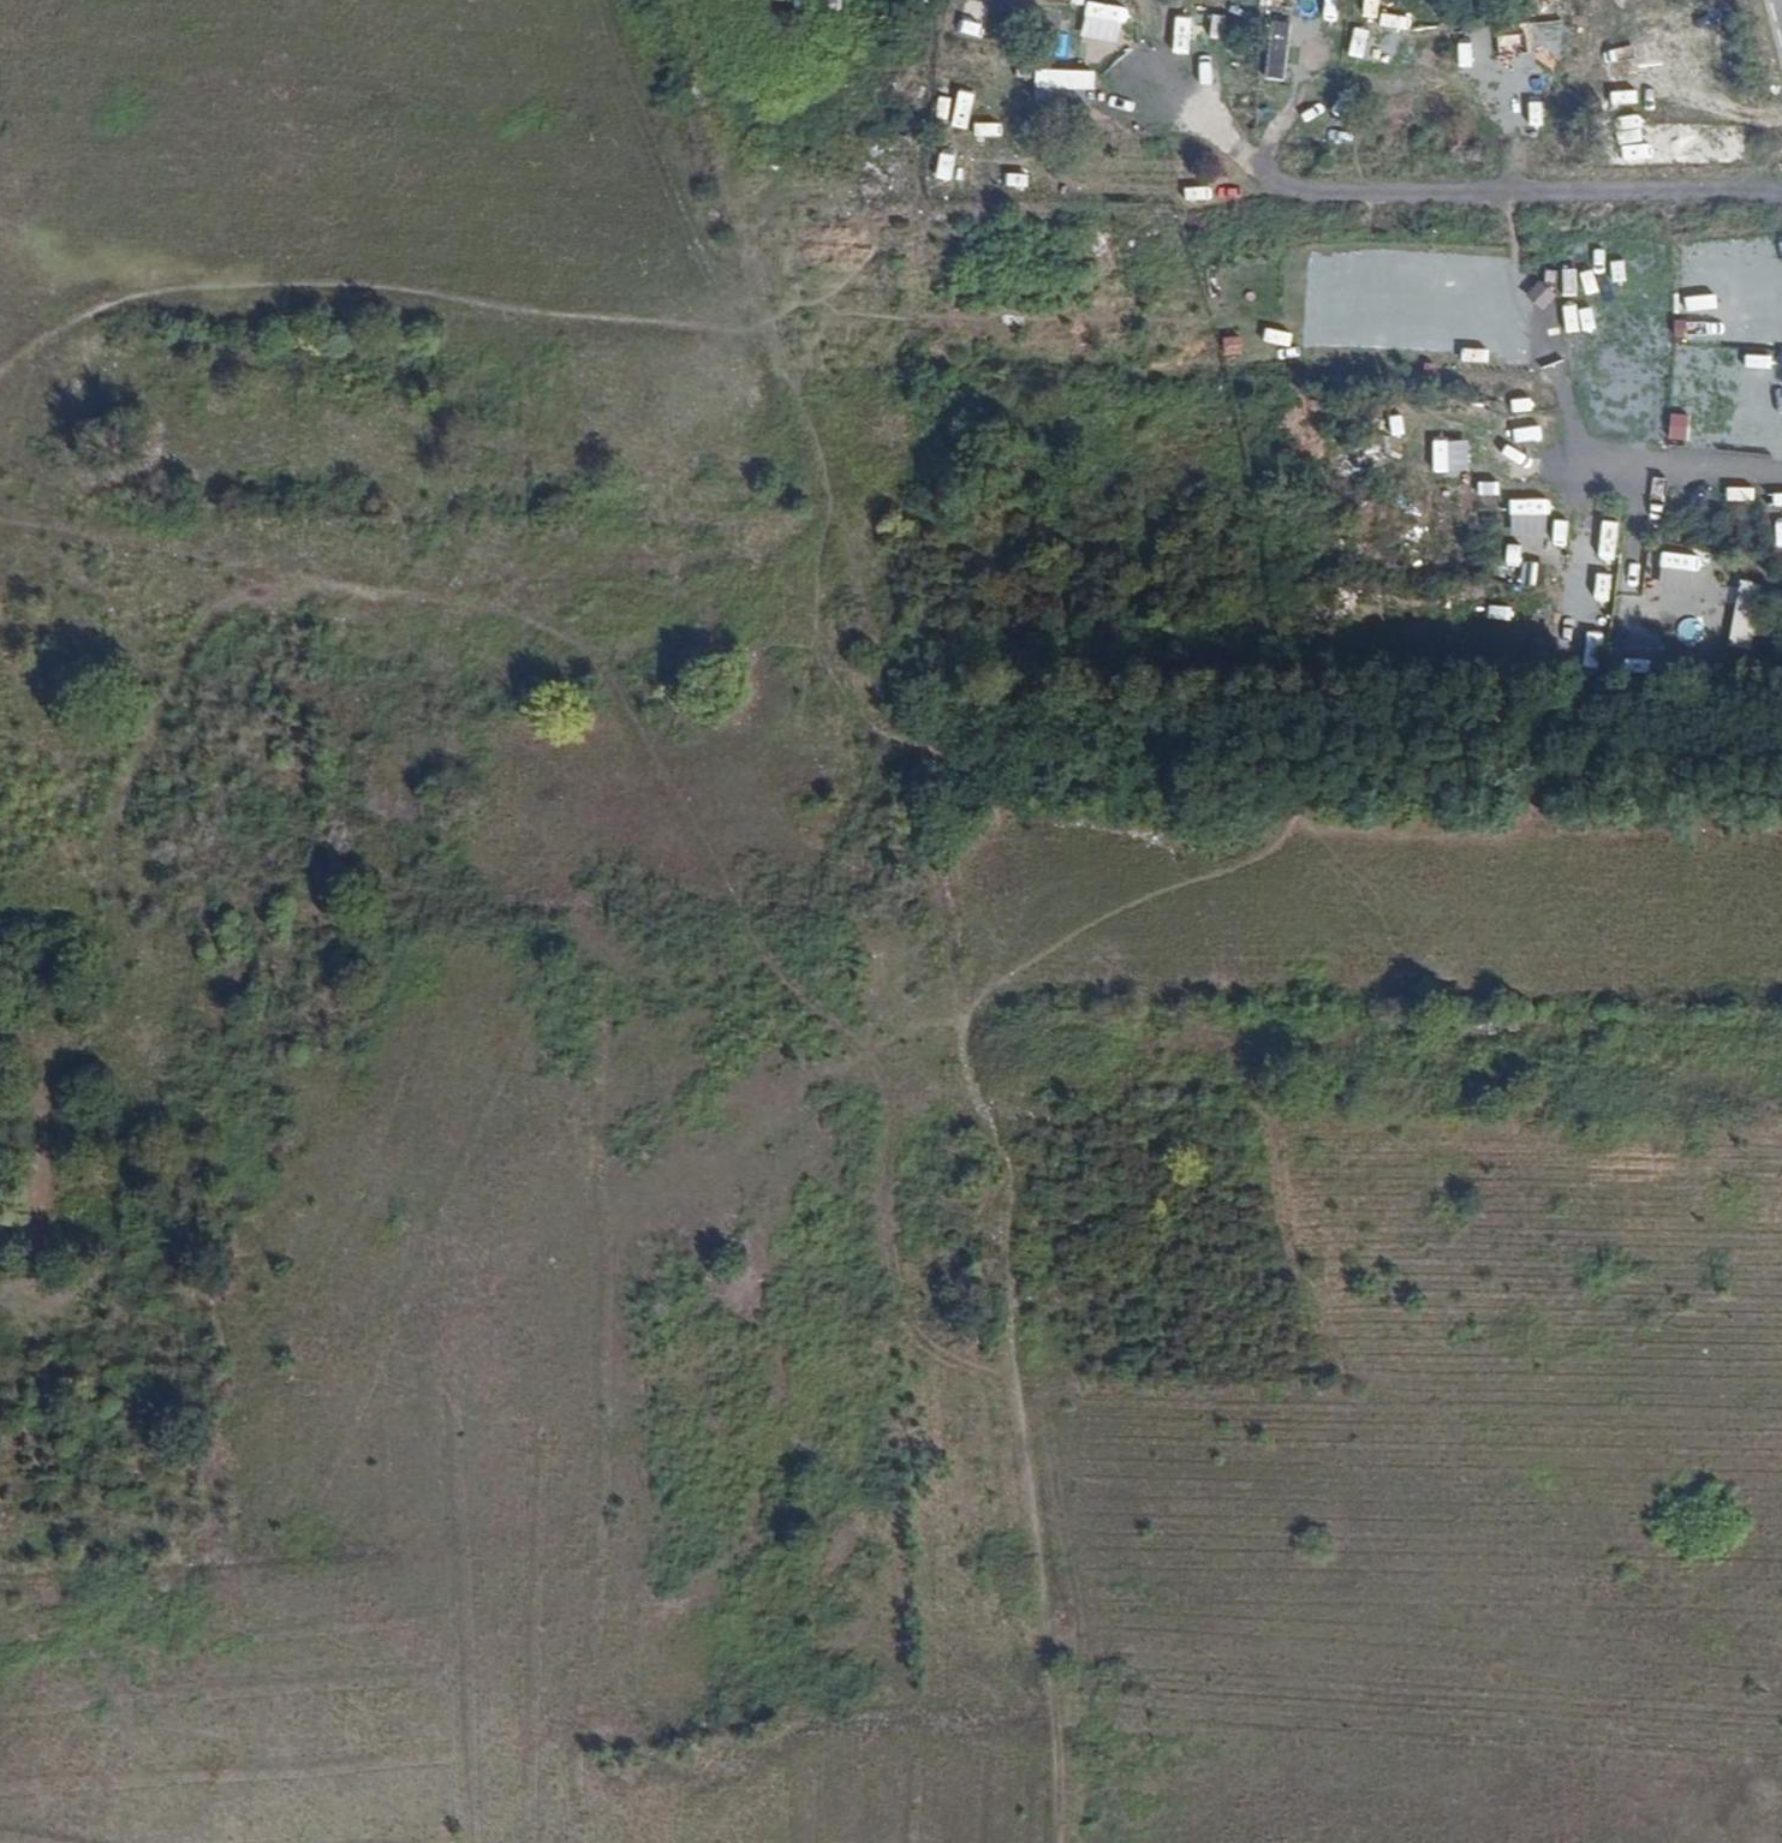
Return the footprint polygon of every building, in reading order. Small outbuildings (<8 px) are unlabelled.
[(1090,8),(1084,45),(1127,51),(1133,15),(1090,8)] [(1174,20),(1173,53),(1187,54),(1189,20),(1174,20)] [(1282,79),(1288,23),(1274,22),(1268,78),(1282,79)] [(1528,25),(1500,26),(1501,55),(1529,54),(1528,25)] [(1456,72),(1491,71),(1490,38),(1455,39),(1456,72)] [(1095,91),(1096,71),(1037,68),(1036,88),(1095,91)] [(1753,649),(1761,585),(1739,582),(1732,647),(1753,649)]
